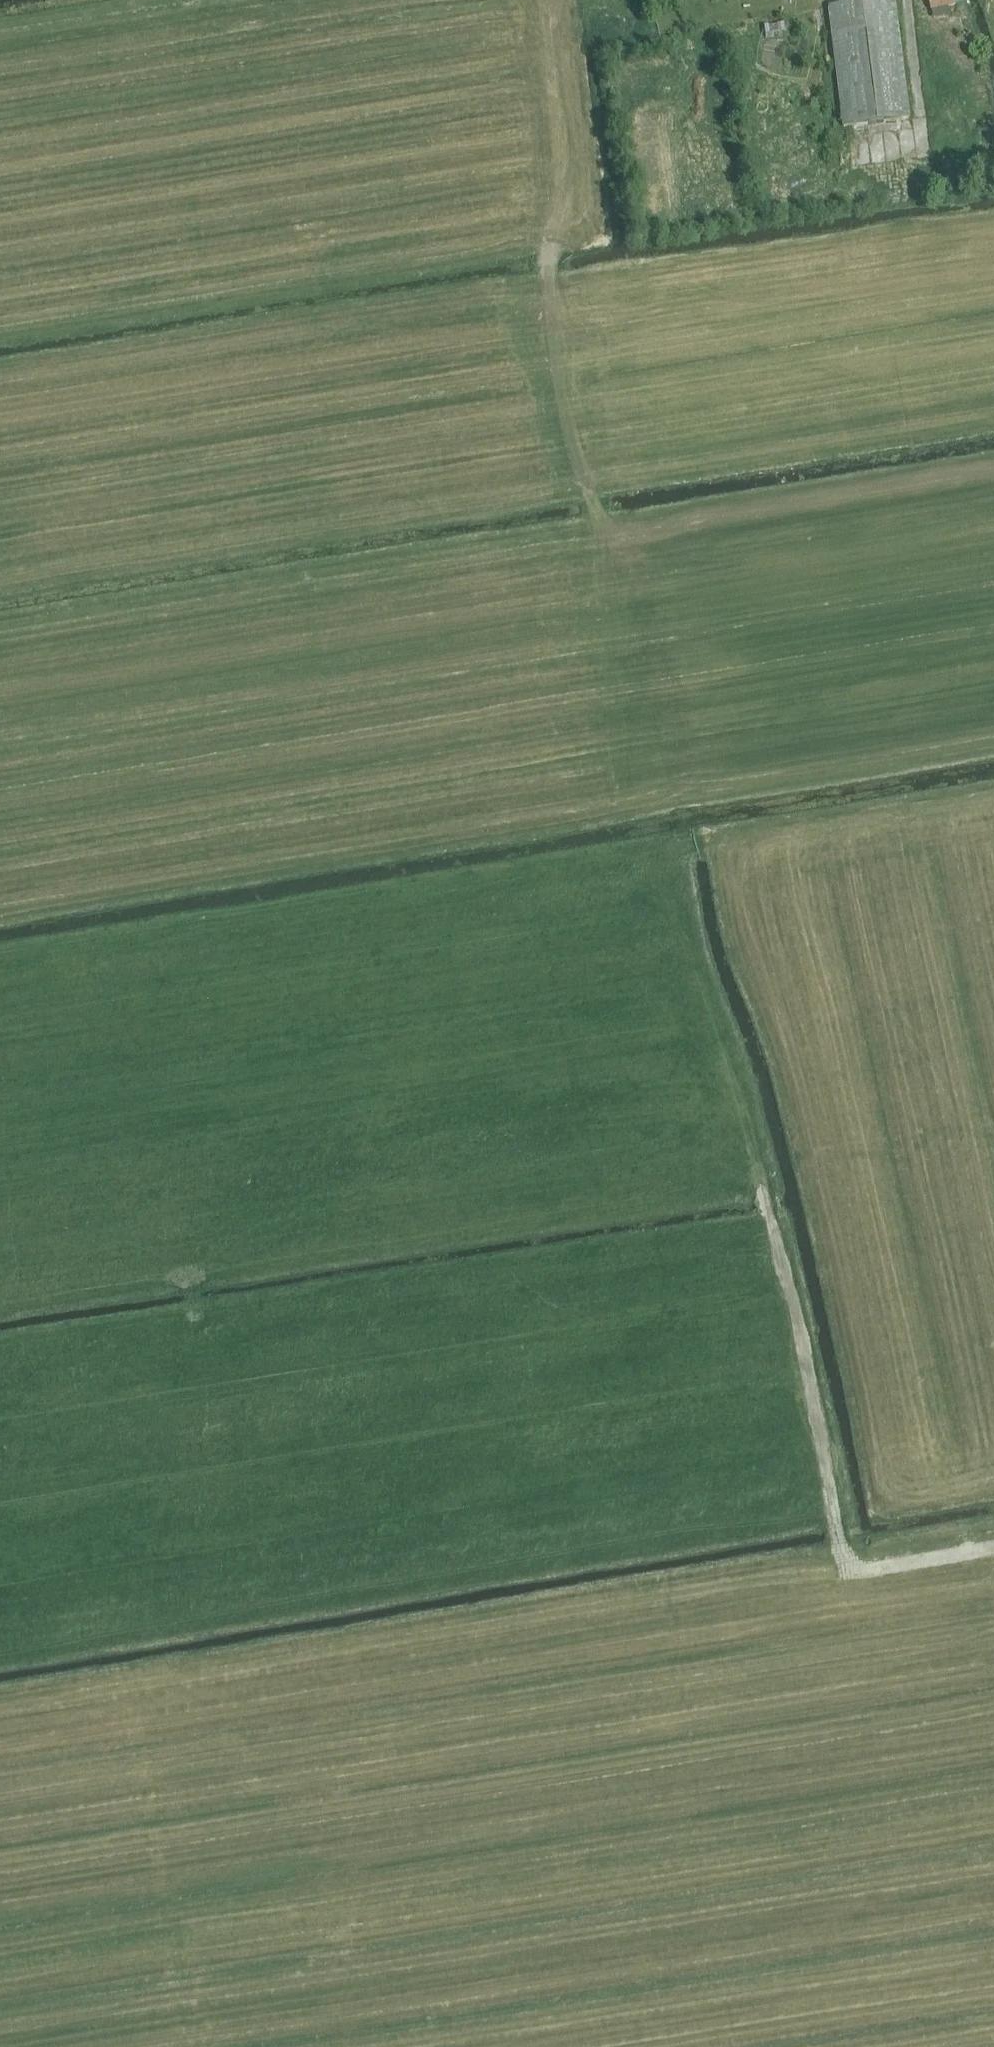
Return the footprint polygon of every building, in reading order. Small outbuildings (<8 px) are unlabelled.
[(831,6),(846,126),(911,118),(896,0),(878,0),(831,6)] [(955,7),(953,0),(928,0),(930,11),(955,7)]
